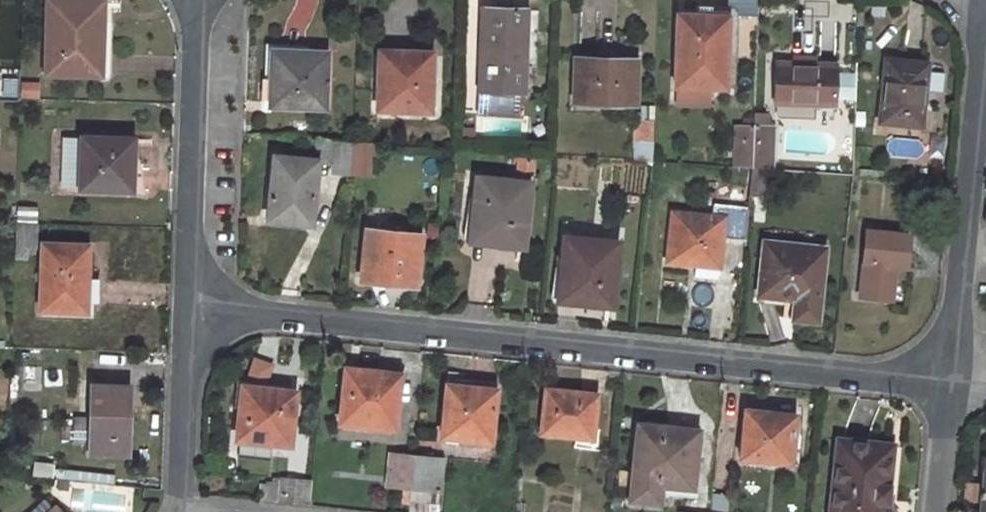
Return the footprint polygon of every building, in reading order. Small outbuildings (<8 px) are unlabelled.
[(45,73),(100,74),(101,36),(103,1),(87,0),(48,0),(45,73)] [(482,8),(478,90),(524,92),(527,10),(503,9),(482,8)] [(678,15),(676,85),(725,87),(728,17),(707,16),(678,15)] [(271,81),(270,106),(324,108),(327,52),(272,50),(271,81)] [(377,54),(375,108),(428,110),(431,57),(407,56),(377,54)] [(576,58),(574,102),(634,103),(636,61),(606,60),(576,58)] [(886,59),(880,122),(921,125),(923,101),(920,101),(925,64),(886,59)] [(775,63),(774,103),(833,105),(835,66),(805,64),(775,63)] [(20,83),(20,98),(38,99),(38,83),(20,83)] [(478,90),(478,112),(523,115),(524,92),(478,90)] [(632,122),(632,162),(651,162),(652,123),(632,122)] [(735,125),(734,167),(752,168),(754,125),(735,125)] [(754,125),(752,168),(771,168),(773,126),(754,125)] [(80,189),(82,136),(64,136),(63,188),(80,189)] [(82,136),(80,189),(131,190),(132,159),(133,139),(82,136)] [(921,158),(922,139),(889,138),(889,157),(921,158)] [(319,139),(317,160),(317,163),(333,165),(336,139),(319,139)] [(336,139),(333,165),(332,173),(350,174),(353,140),(336,139)] [(519,152),(518,172),(531,173),(533,153),(519,152)] [(274,155),(267,220),(298,223),(298,220),(311,221),(317,163),(317,160),(274,155)] [(752,168),(750,194),(769,195),(771,168),(752,168)] [(477,177),(471,236),(501,240),(501,244),(523,247),(530,183),(477,177)] [(672,213),(666,261),(690,264),(718,267),(722,237),(745,240),(748,209),(714,205),(712,217),(672,213)] [(15,222),(15,236),(15,248),(37,249),(38,223),(15,222)] [(367,229),(361,280),(389,283),(416,286),(422,235),(367,229)] [(867,231),(860,296),(890,299),(895,265),(906,266),(908,235),(867,231)] [(565,236),(558,296),(588,299),(588,304),(610,306),(617,242),(565,236)] [(764,241),(759,294),(795,298),(793,317),(816,321),(824,248),(764,241)] [(43,243),(40,309),(86,311),(87,277),(88,245),(43,243)] [(346,367),(340,422),(394,427),(400,377),(381,375),(381,371),(346,367)] [(446,382),(440,435),(491,440),(497,380),(475,377),(474,385),(446,382)] [(242,384),(237,437),(290,443),(295,390),(277,388),(242,384)] [(91,385),(89,449),(108,450),(108,453),(127,453),(129,420),(130,386),(91,385)] [(545,388),(540,432),(592,438),(596,394),(573,391),(545,388)] [(745,409),(740,456),(791,461),(795,414),(766,411),(745,409)] [(636,433),(630,497),(659,501),(661,484),(692,487),(698,429),(664,426),(662,436),(636,433)] [(830,511),(895,511),(901,445),(865,441),(838,438),(830,511)] [(390,453),(387,486),(410,488),(414,455),(390,453)] [(414,455),(410,488),(440,491),(443,458),(414,455)] [(280,477),(278,502),(309,505),(311,480),(280,477)] [(968,483),(966,500),(983,501),(984,484),(968,483)] [(440,491),(410,488),(408,511),(437,511),(440,491)]
